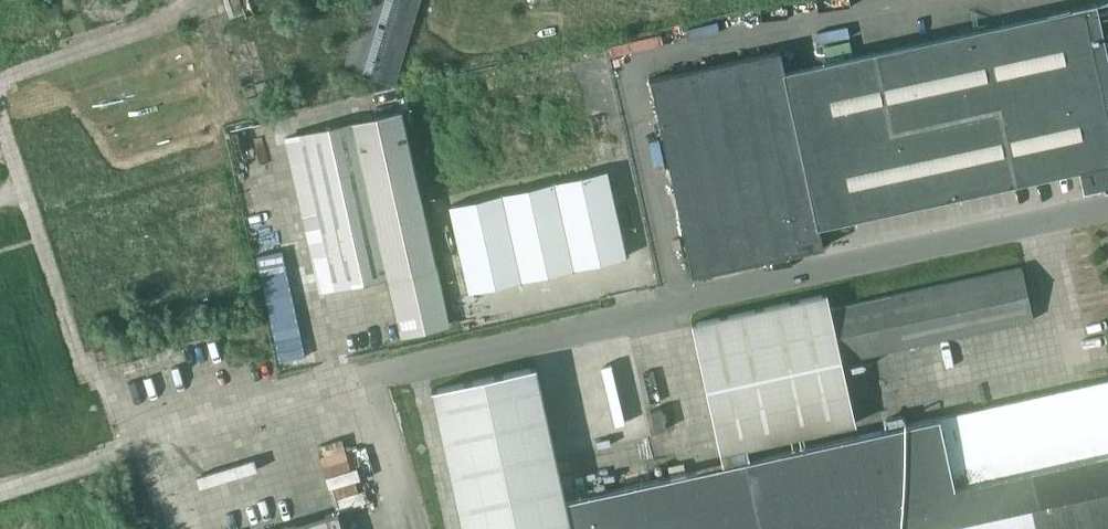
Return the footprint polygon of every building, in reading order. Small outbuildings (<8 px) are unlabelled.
[(419,0),(363,0),(342,68),(394,84),(419,0)] [(1099,13),(1097,3),(784,70),(779,49),(649,77),(692,275),(822,247),(817,226),(1078,170),(1082,189),(1100,185),(1101,188),(1107,186),(1107,10),(1099,13)] [(824,57),(853,51),(848,22),(818,28),(824,57)] [(523,74),(572,67),(571,56),(522,63),(523,74)] [(402,334),(446,324),(398,112),(285,137),(320,289),(388,274),(402,334)] [(612,165),(560,177),(581,263),(633,251),(612,165)] [(560,177),(508,190),(528,276),(581,263),(560,177)] [(508,190),(455,202),(476,288),(528,276),(508,190)] [(1031,319),(1020,266),(827,308),(824,295),(689,325),(719,466),(564,500),(534,367),(430,390),(461,528),(1107,528),(1107,380),(752,458),(752,457),(746,459),(744,451),(853,427),(839,361),(1031,319)] [(290,291),(265,296),(278,362),(303,357),(290,291)] [(662,429),(658,408),(646,411),(651,431),(662,429)] [(335,511),(275,528),(341,528),(335,511)]
